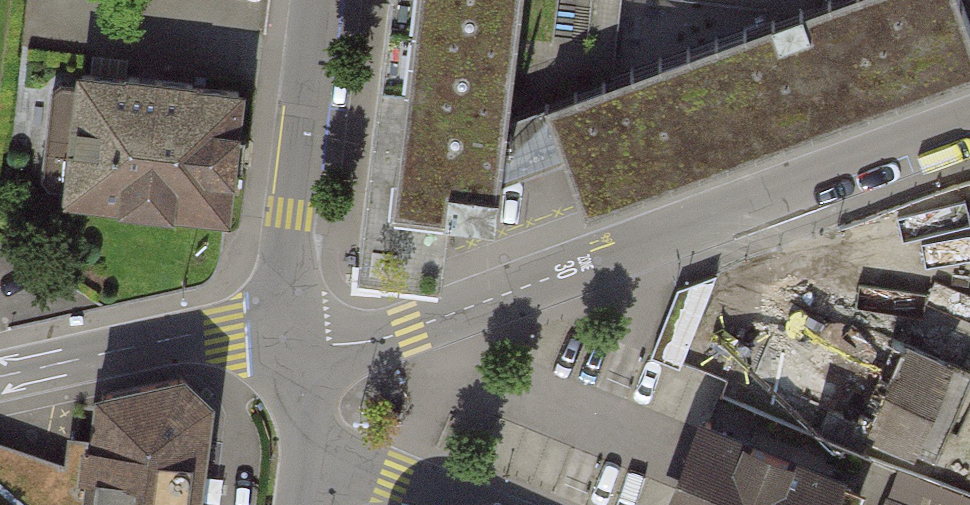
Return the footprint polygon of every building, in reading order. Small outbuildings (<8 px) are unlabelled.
[(497,212),(502,176),(508,115),(522,0),(393,0),(370,196),(363,262),(442,271),(449,207),(497,212)] [(508,115),(502,176),(563,153),(584,210),(969,71),(969,25),(961,0),(827,0),(508,115)] [(219,225),(233,97),(69,79),(54,207),(219,225)] [(656,352),(685,362),(713,286),(684,276),(656,352)] [(768,400),(892,450),(929,359),(804,310),(768,400)] [(100,393),(88,472),(83,504),(196,504),(209,400),(182,377),(100,393)] [(828,485),(687,427),(655,504),(819,504),(828,485)] [(88,472),(0,446),(0,504),(83,504),(88,472)]
